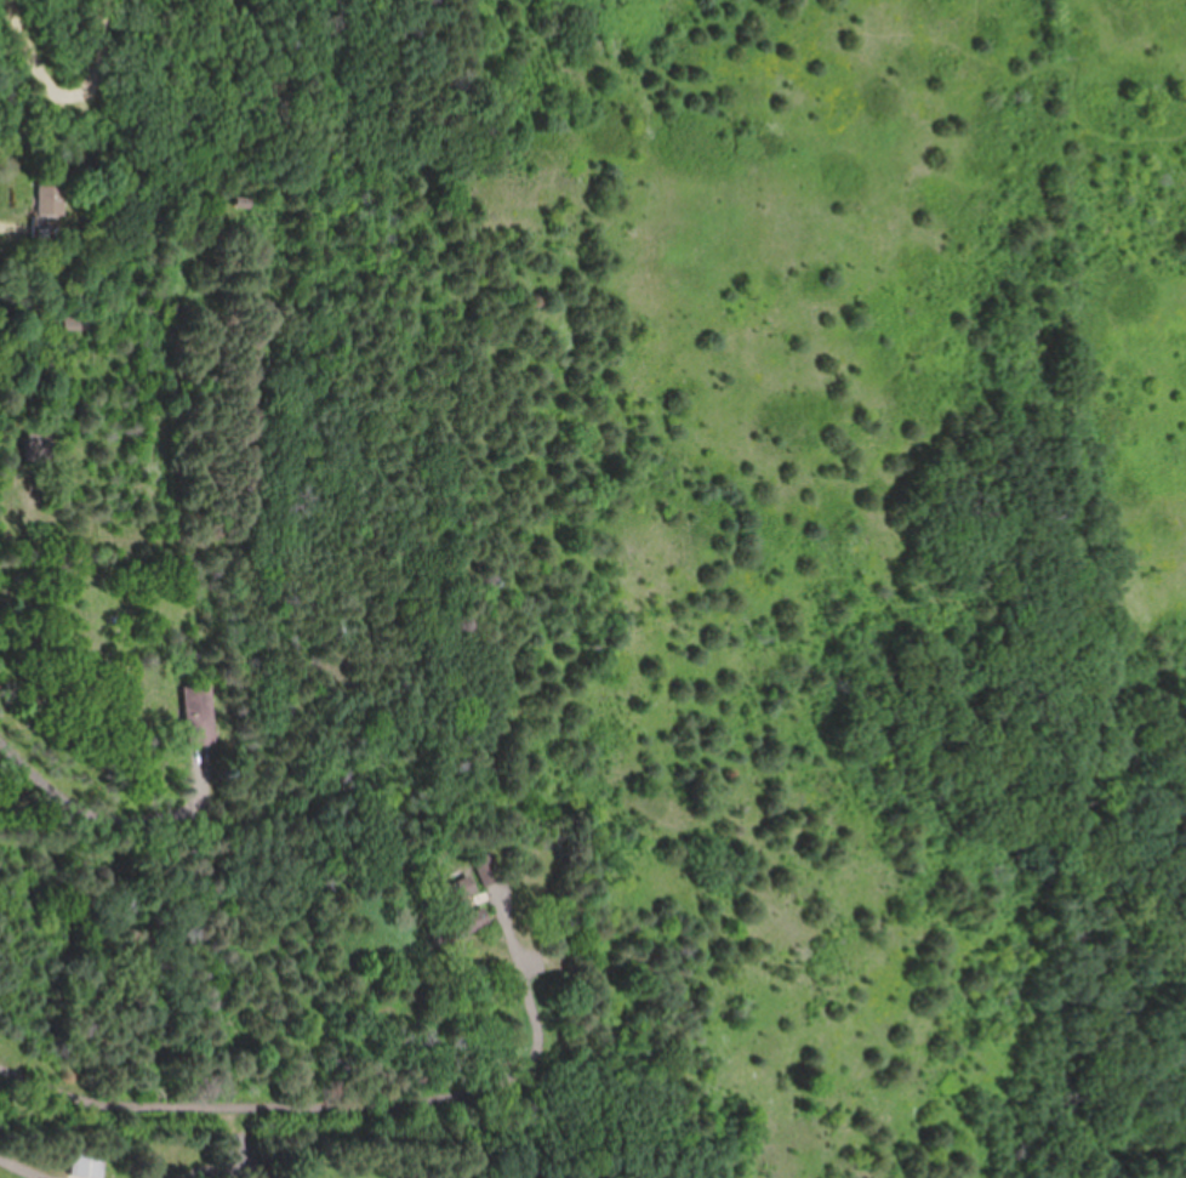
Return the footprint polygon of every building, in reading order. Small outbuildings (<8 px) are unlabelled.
[(62,183),(35,183),(35,235),(62,235),(62,183)] [(53,434),(26,434),(26,460),(53,460),(53,434)] [(185,686),(189,747),(215,745),(212,684),(185,686)] [(504,880),(493,852),(471,861),(476,873),(440,888),(460,938),(491,925),(482,902),(473,905),(469,894),(504,880)] [(73,1177),(104,1177),(104,1150),(73,1150),(73,1177)]
